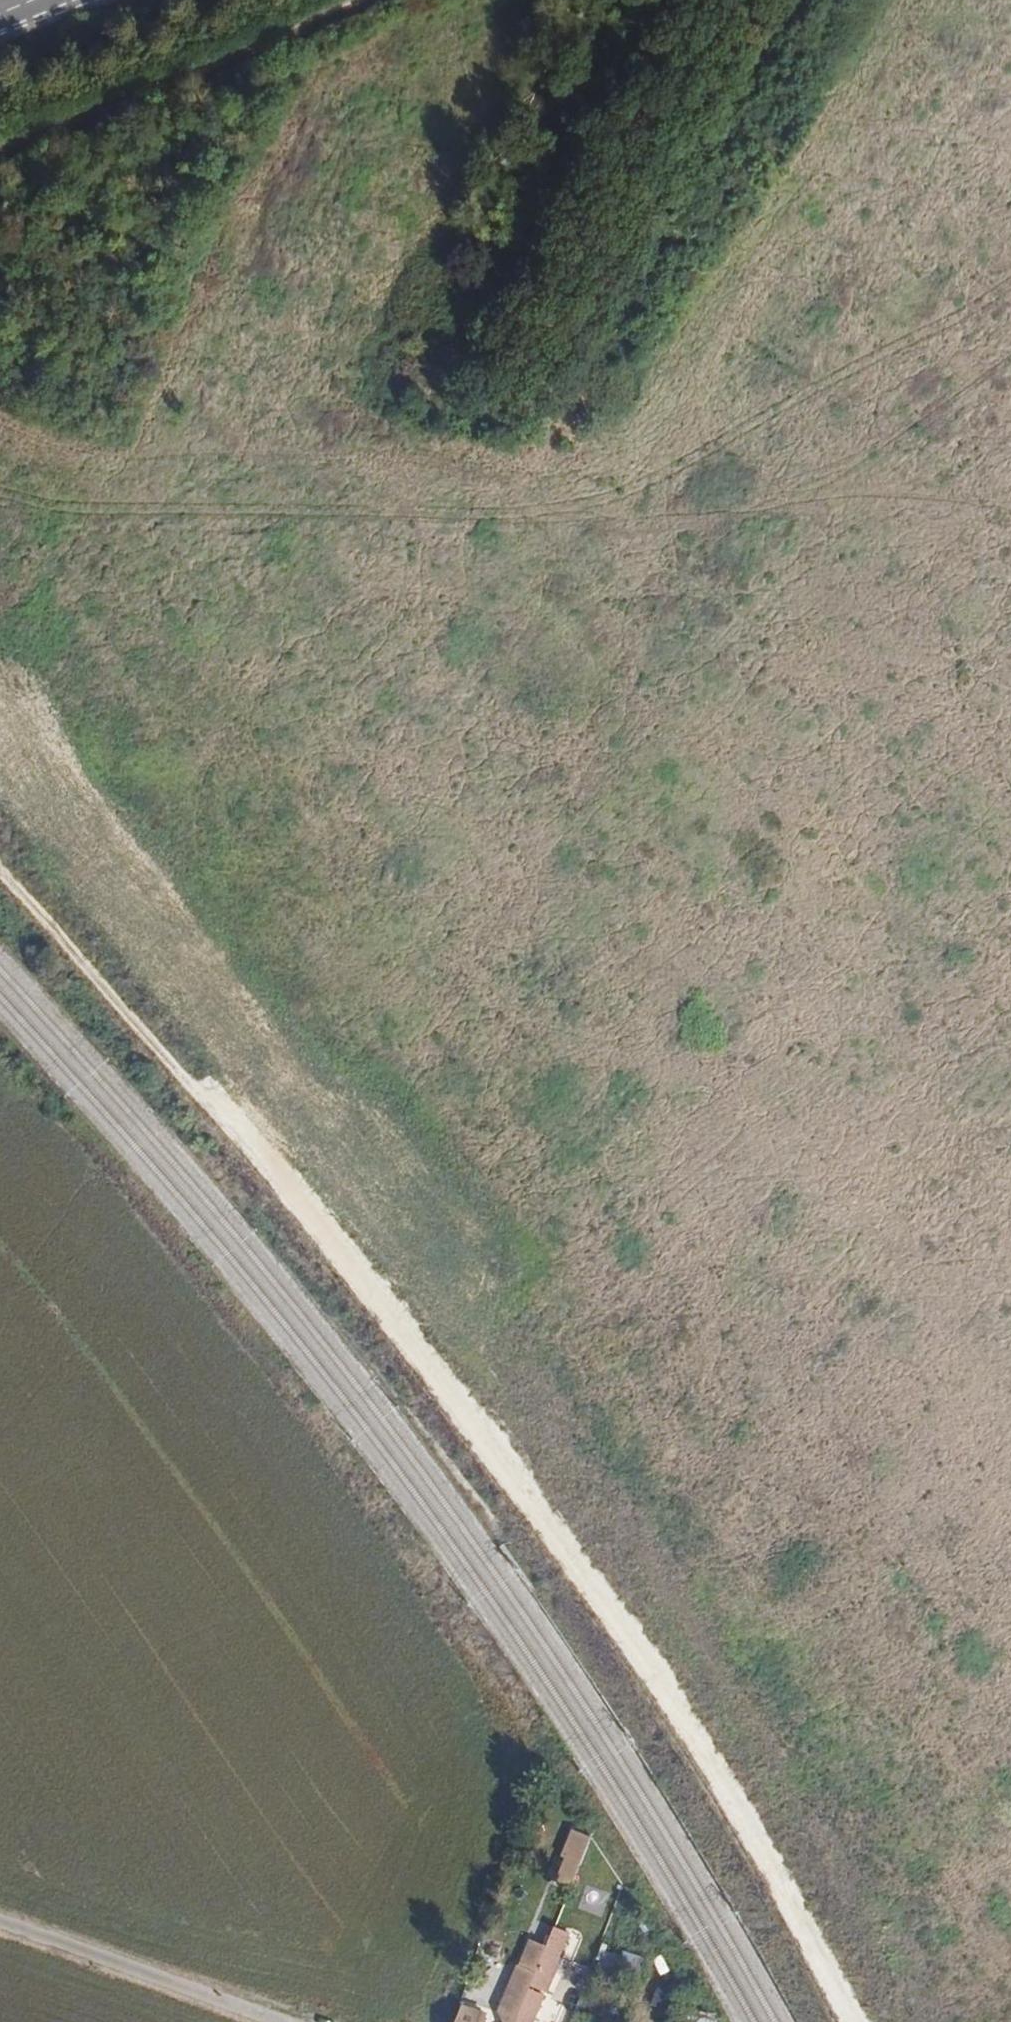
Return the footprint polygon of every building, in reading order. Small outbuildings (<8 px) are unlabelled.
[(555,1879),(574,1887),(594,1836),(575,1829),(555,1879)] [(482,2016),(462,2008),(457,2021),(480,2021),(482,2016)] [(719,2016),(687,2013),(686,2021),(718,2021),(719,2016)]
